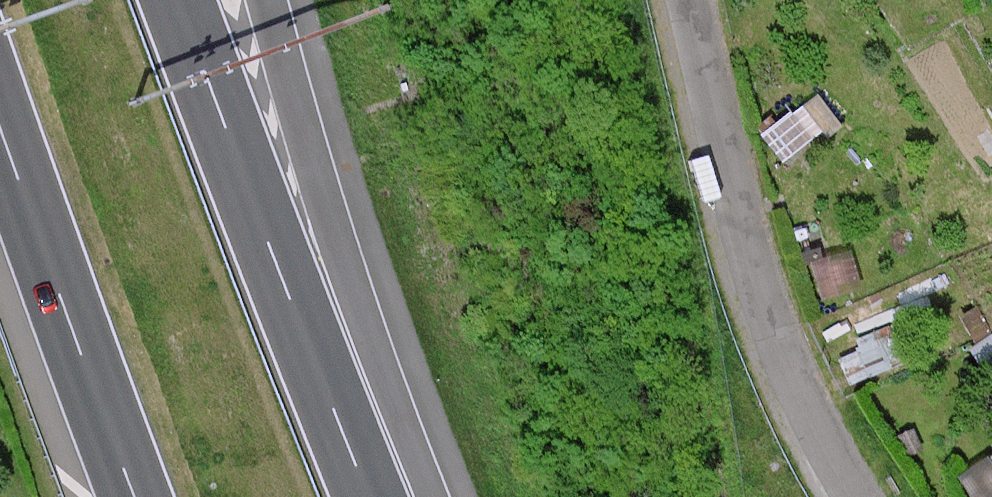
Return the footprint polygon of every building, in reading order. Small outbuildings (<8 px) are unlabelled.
[(806,109),(763,134),(780,163),(823,138),(806,109)] [(856,251),(812,265),(824,301),(867,288),(856,251)] [(980,312),(957,326),(969,347),(991,334),(991,332),(980,312)] [(899,350),(833,374),(841,395),(907,371),(899,350)] [(966,480),(976,496),(991,496),(991,463),(966,480)]
